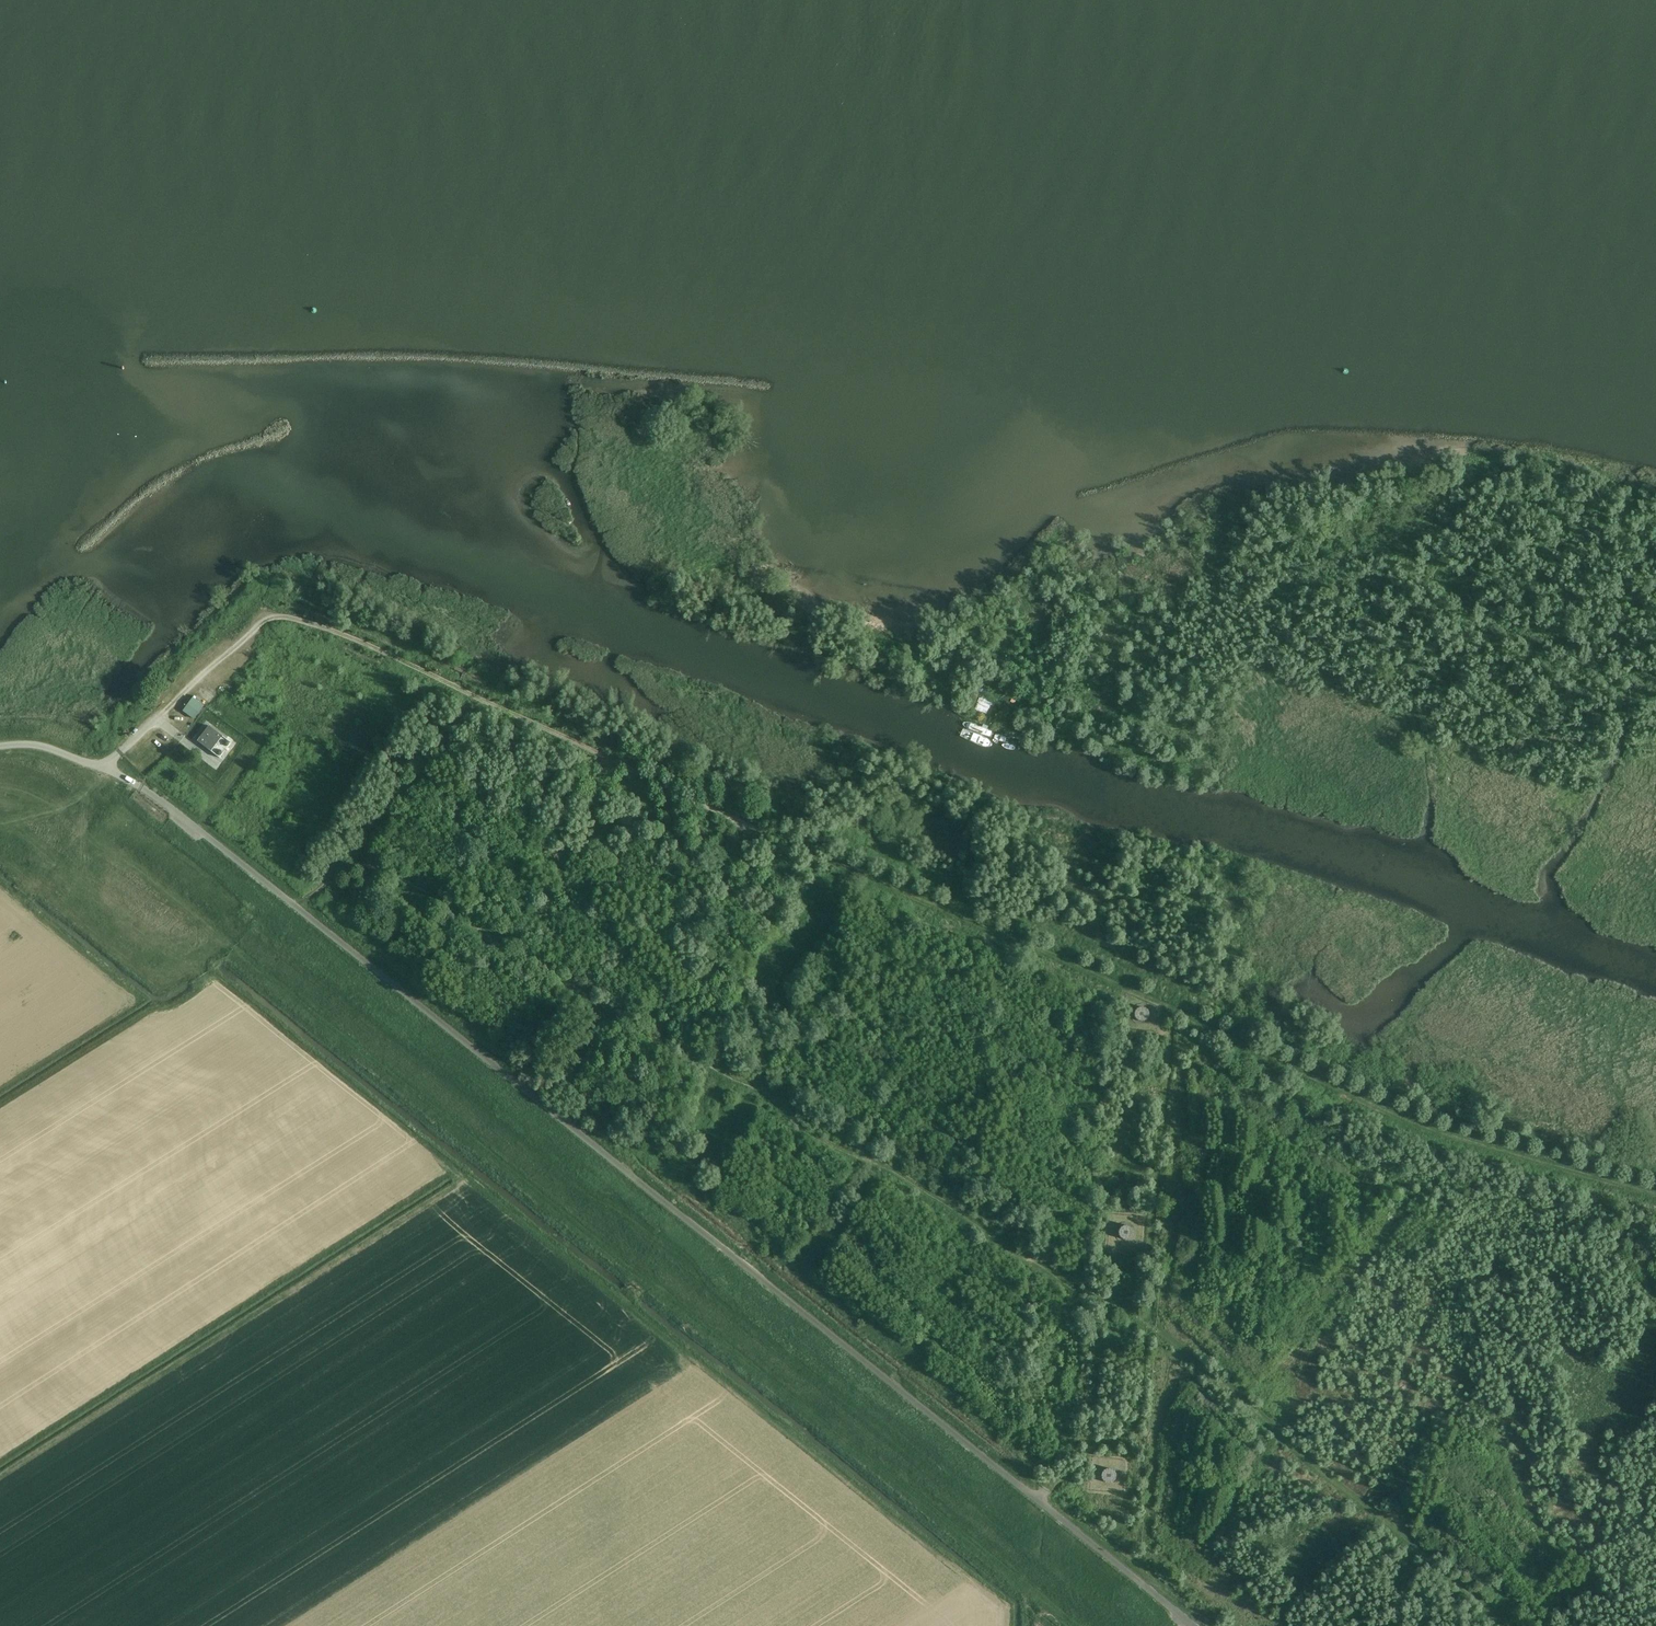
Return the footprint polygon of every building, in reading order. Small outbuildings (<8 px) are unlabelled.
[(981,695),(975,712),(987,716),(992,706),(995,707),(997,702),(981,695)] [(204,705),(193,697),(183,710),(194,719),(204,705)] [(219,758),(231,743),(209,726),(197,740),(219,758)] [(1149,1017),(1150,1014),(1150,1011),(1149,1008),(1147,1006),(1144,1005),(1141,1004),(1138,1004),(1136,1005),(1133,1007),(1132,1010),(1131,1013),(1132,1016),(1133,1019),(1136,1021),(1139,1022),(1142,1023),(1145,1022),(1148,1020),(1149,1017)] [(1134,1236),(1135,1233),(1134,1230),(1133,1228),(1132,1226),(1129,1224),(1126,1224),(1124,1224),(1121,1225),(1119,1227),(1118,1229),(1117,1232),(1118,1235),(1119,1238),(1121,1240),(1124,1241),(1127,1241),(1130,1240),(1132,1239),(1134,1236)] [(1116,1480),(1117,1477),(1117,1474),(1116,1472),(1114,1469),(1111,1468),(1109,1468),(1106,1468),(1104,1469),(1102,1471),(1100,1473),(1100,1476),(1100,1479),(1101,1481),(1104,1483),(1106,1484),(1109,1485),(1112,1484),(1114,1482),(1116,1480)]
